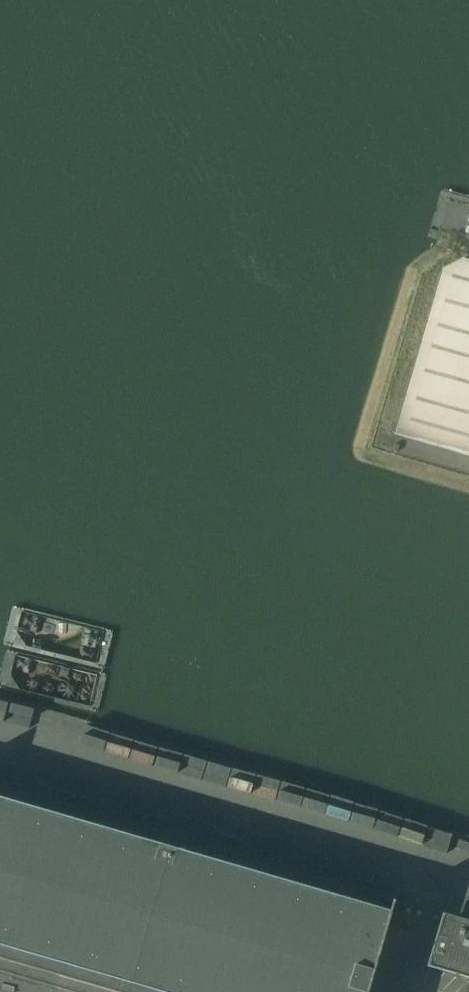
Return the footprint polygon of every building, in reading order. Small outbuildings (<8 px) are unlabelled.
[(468,456),(468,260),(458,257),(441,266),(391,433),(468,456)] [(69,991),(386,991),(394,966),(375,961),(396,889),(0,773),(0,972),(69,991)] [(441,915),(427,965),(468,978),(468,923),(441,915)]
